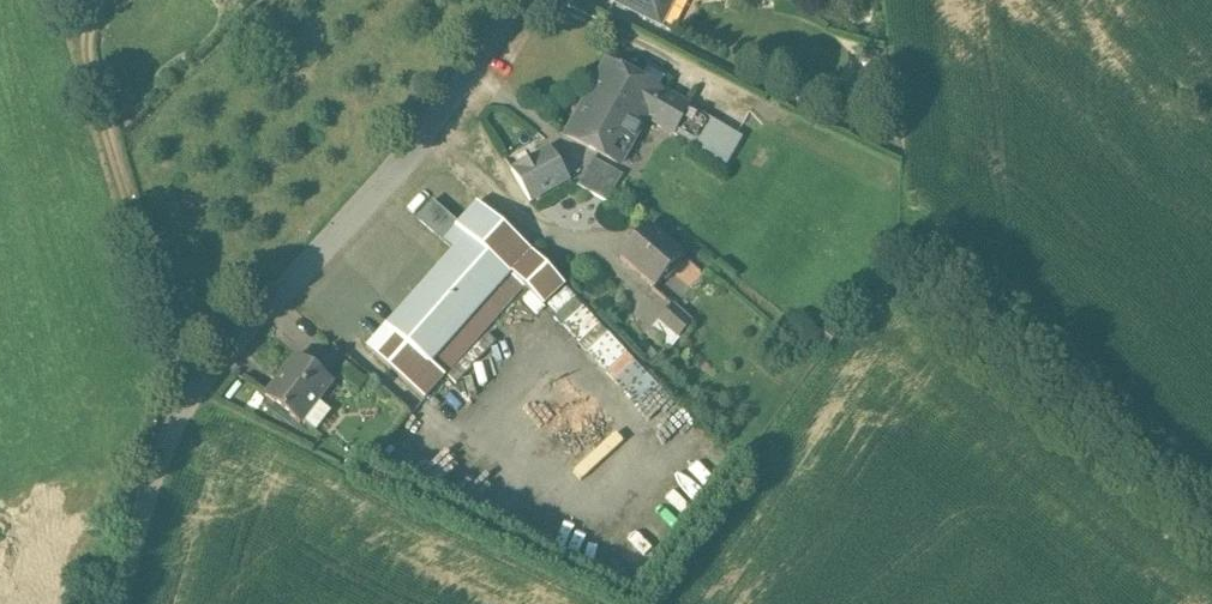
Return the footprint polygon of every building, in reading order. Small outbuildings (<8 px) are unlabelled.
[(611,0),(660,25),(673,0),(612,0),(611,0)] [(606,63),(566,137),(620,166),(646,119),(662,90),(660,89),(658,91),(606,63)] [(689,106),(662,90),(646,119),(673,134),(689,106)] [(736,133),(689,106),(673,134),(700,150),(699,152),(725,167),(739,142),(733,139),(736,133)] [(551,149),(512,171),(530,202),(569,180),(551,149)] [(623,176),(594,160),(577,187),(607,204),(623,176)] [(458,224),(432,202),(417,219),(454,250),(467,236),(456,226),(458,224)] [(454,250),(367,348),(410,387),(511,273),(531,251),(476,203),(458,224),(456,226),(467,236),(454,250)] [(648,227),(621,259),(656,288),(683,256),(648,227)] [(564,285),(531,251),(511,273),(526,285),(525,287),(543,306),(564,285)] [(690,287),(703,275),(688,258),(675,270),(690,287)] [(511,273),(410,387),(424,399),(525,287),(526,285),(511,273)] [(673,307),(660,322),(679,339),(692,324),(673,307)] [(333,383),(298,356),(265,399),(300,426),(333,383)]
